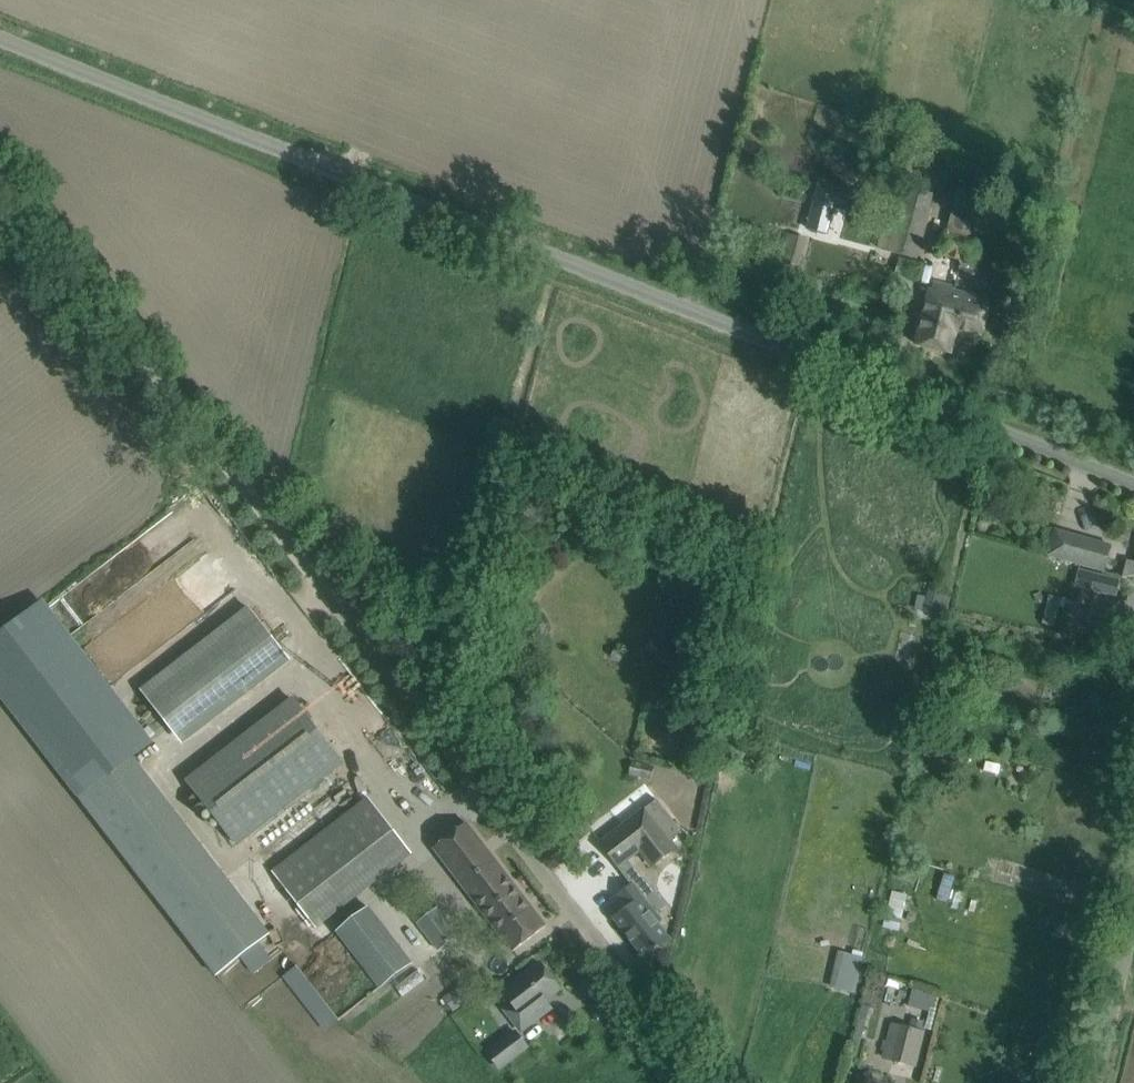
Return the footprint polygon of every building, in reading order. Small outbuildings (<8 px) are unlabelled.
[(956,140),(926,132),(916,175),(946,182),(956,140)] [(887,251),(914,260),(930,212),(931,208),(929,208),(933,194),(899,184),(886,229),(893,231),(887,251)] [(958,190),(941,252),(952,255),(951,258),(961,261),(958,273),(975,278),(981,257),(972,255),(981,222),(976,220),(982,197),(958,190)] [(782,263),(802,267),(808,239),(788,235),(782,263)] [(956,331),(981,337),(991,300),(933,285),(917,345),(951,353),(956,331)] [(1056,530),(1049,553),(1048,555),(1104,571),(1111,546),(1056,530)] [(1127,560),(1123,577),(1133,575),(1133,562),(1127,560)] [(930,582),(923,612),(944,617),(951,587),(930,582)] [(300,662),(261,605),(148,681),(187,739),(300,662)] [(1133,626),(1133,618),(1088,607),(1082,633),(1129,645),(1133,626)] [(293,699),(194,776),(188,781),(237,844),(342,762),(293,699)] [(113,770),(165,743),(154,722),(124,738),(133,755),(111,766),(113,770)] [(633,761),(630,774),(651,779),(654,766),(633,761)] [(273,873),(314,925),(410,850),(369,798),(273,873)] [(646,807),(600,842),(619,866),(633,886),(634,885),(654,911),(650,914),(652,917),(667,906),(653,888),(651,890),(628,859),(650,842),(661,857),(675,846),(671,840),(682,831),(658,800),(647,809),(646,807)] [(547,926),(535,911),(467,822),(434,848),(514,951),(547,926)] [(626,911),(616,918),(646,958),(669,940),(652,917),(650,914),(654,911),(634,885),(633,886),(620,896),(630,908),(626,911)] [(889,926),(907,928),(911,890),(893,888),(889,926)] [(381,985),(413,962),(370,904),(338,927),(381,985)] [(460,935),(438,907),(418,922),(440,950),(460,935)] [(274,955),(261,938),(241,953),(255,970),(274,955)] [(836,986),(836,988),(854,992),(858,975),(862,958),(862,957),(859,956),(848,954),(844,953),(843,957),(842,960),(838,981),(836,986)] [(339,1015),(297,962),(283,973),(324,1027),(339,1015)] [(545,999),(560,988),(541,963),(504,991),(514,1005),(507,1010),(522,1030),(552,1007),(545,999)] [(396,985),(403,994),(424,978),(417,969),(396,985)] [(468,979),(443,997),(454,1012),(479,993),(468,979)] [(912,988),(908,1006),(928,1011),(933,993),(912,988)] [(880,1049),(884,1050),(882,1057),(915,1066),(924,1031),(922,1030),(924,1021),(912,1018),(909,1027),(891,1023),(885,1045),(881,1044),(880,1049)] [(489,1053),(500,1067),(528,1046),(517,1032),(489,1053)]
